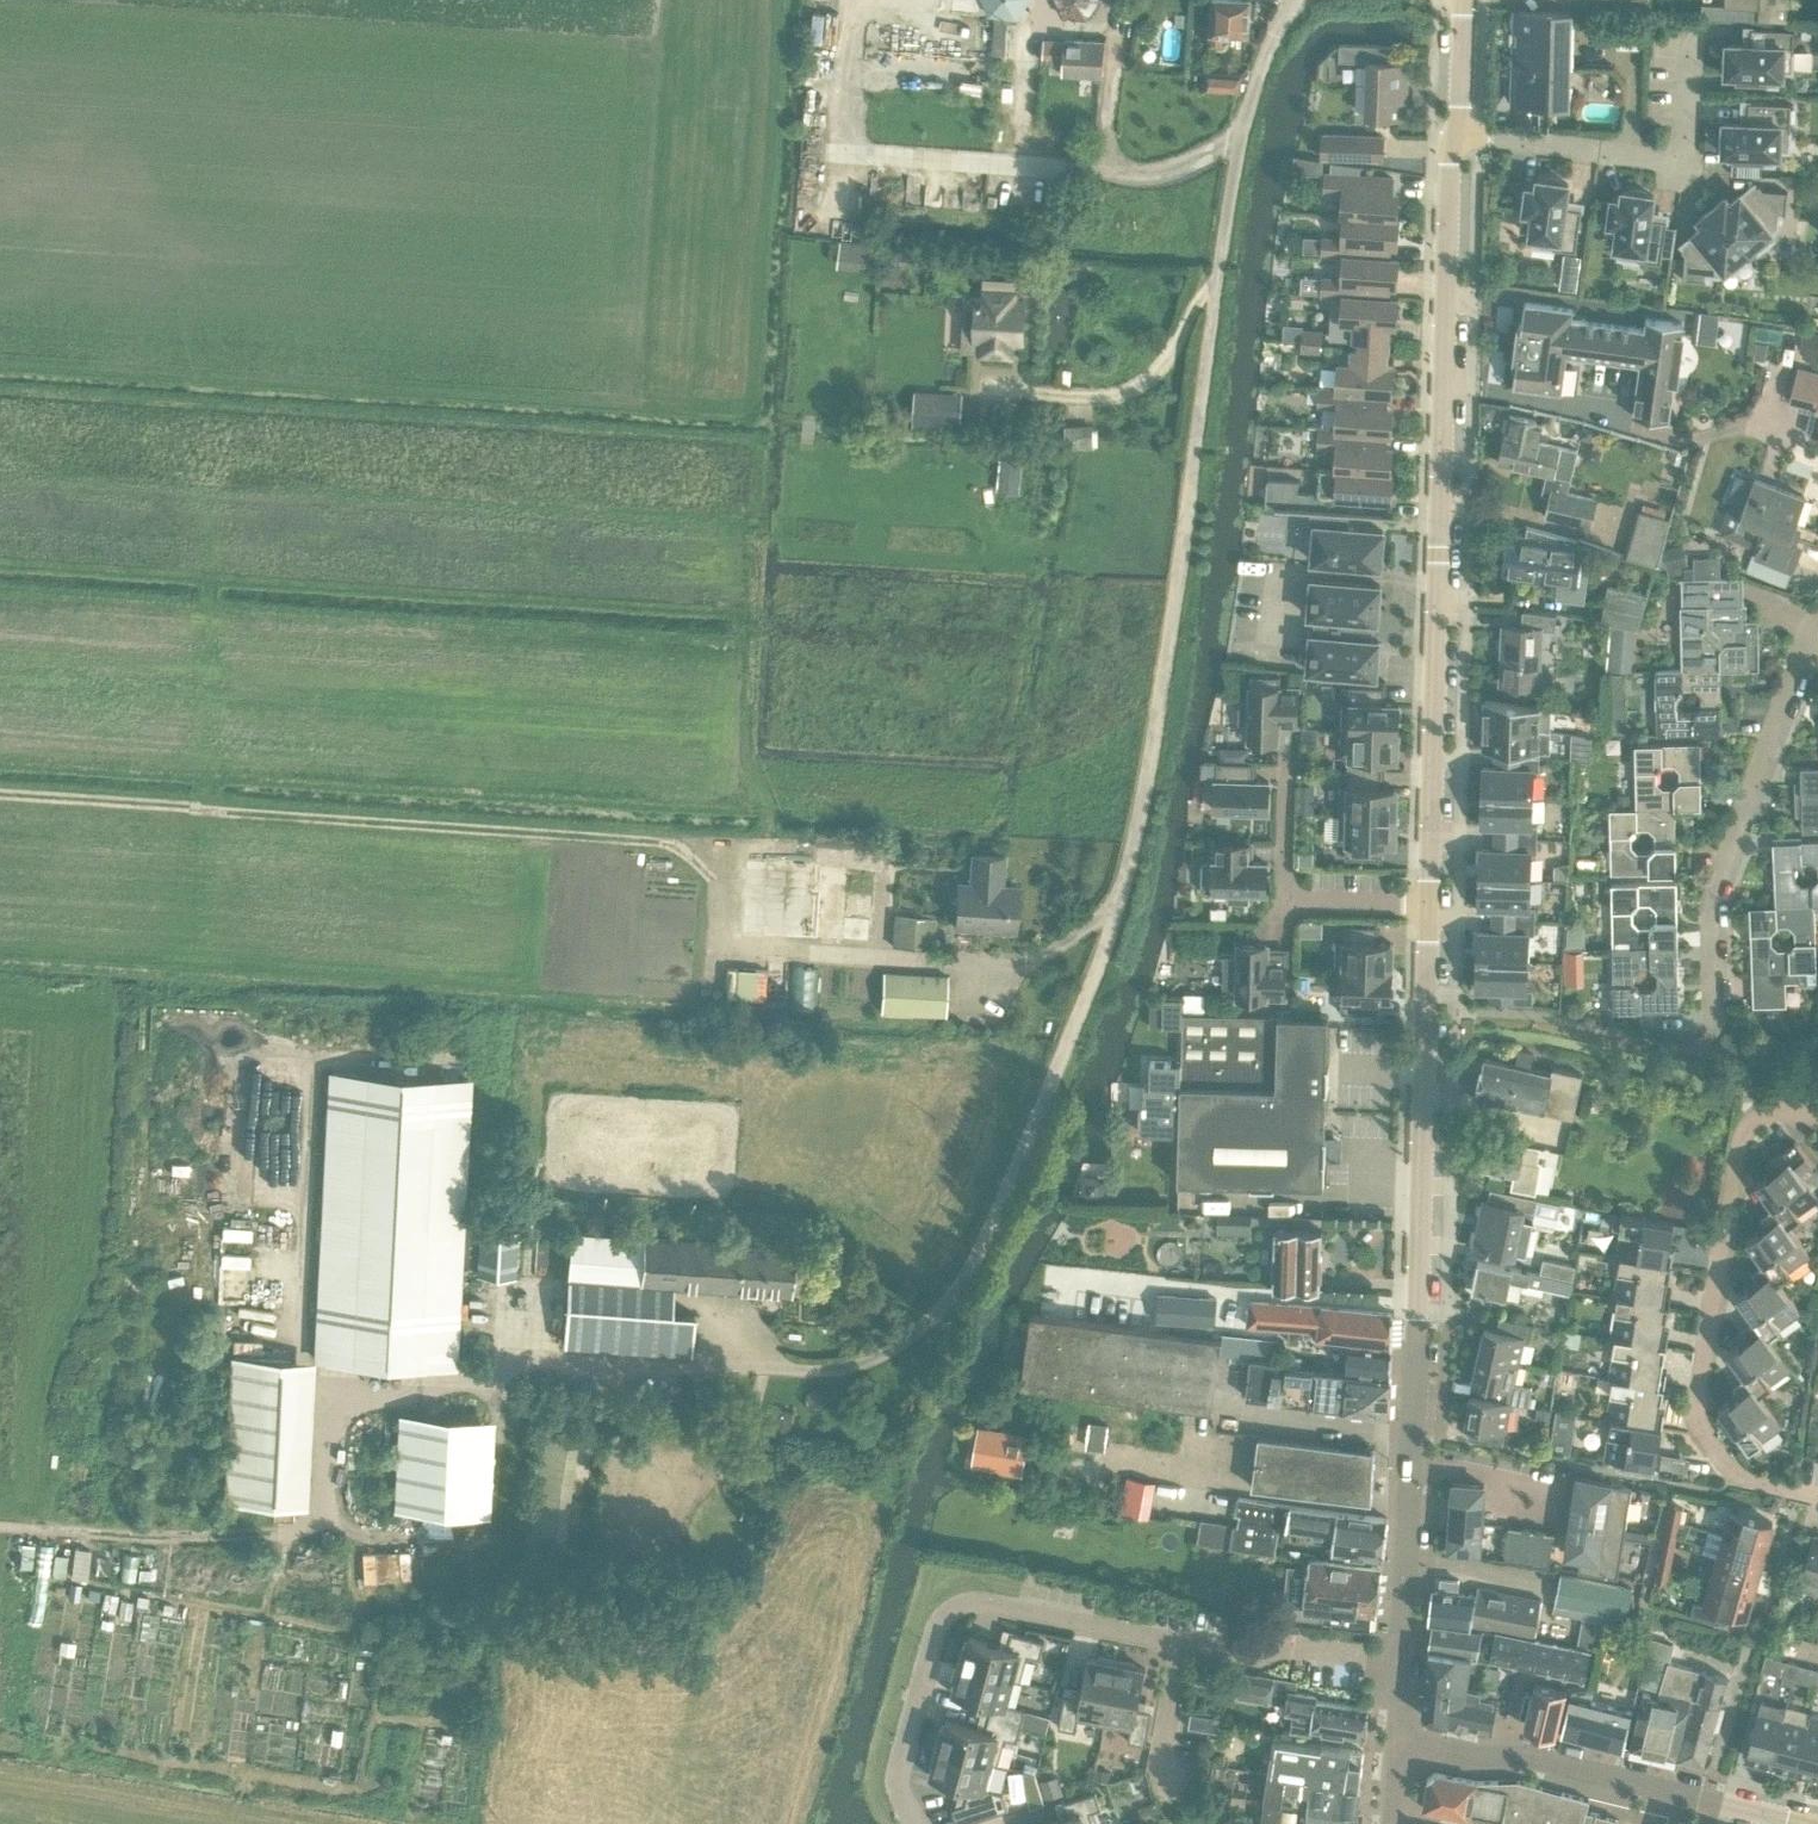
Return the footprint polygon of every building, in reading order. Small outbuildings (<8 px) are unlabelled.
[(1251,0),(1212,0),(1210,32),(1209,43),(1224,44),(1225,34),(1248,35),(1251,0)] [(1723,3),(1700,2),(1700,15),(1786,18),(1786,0),(1724,0),(1723,3)] [(1178,11),(1177,23),(1189,24),(1190,12),(1178,11)] [(1514,11),(1512,81),(1509,81),(1508,96),(1511,96),(1511,102),(1567,103),(1569,12),(1514,11)] [(1793,71),(1794,28),(1745,26),(1745,28),(1751,28),(1751,43),(1727,42),(1727,48),(1725,52),(1724,56),(1723,60),(1724,64),(1726,68),(1726,73),(1735,74),(1735,83),(1778,85),(1778,75),(1783,76),(1783,71),(1793,71)] [(1065,38),(1065,40),(1044,38),(1043,59),(1064,60),(1063,73),(1103,76),(1105,40),(1065,38)] [(1408,62),(1397,61),(1398,45),(1339,43),(1339,61),(1368,62),(1366,115),(1406,117),(1408,62)] [(1205,71),(1203,89),(1241,93),(1243,74),(1205,71)] [(1625,89),(1617,89),(1617,102),(1625,102),(1625,89)] [(1789,150),(1791,103),(1742,101),(1742,103),(1748,103),(1748,122),(1724,121),(1724,127),(1722,130),(1720,134),(1720,138),(1721,143),(1723,146),(1723,152),(1732,152),(1732,162),(1774,164),(1775,154),(1780,154),(1780,149),(1789,150)] [(1322,133),(1321,155),(1384,157),(1384,136),(1322,133)] [(1294,155),(1292,167),(1294,167),(1311,169),(1323,171),(1324,159),(1312,158),(1297,155),(1294,155)] [(1332,161),(1331,172),(1360,174),(1360,164),(1332,161)] [(1342,215),(1344,215),(1397,217),(1398,199),(1399,190),(1392,189),(1393,177),(1360,174),(1331,172),(1326,172),(1325,189),(1343,191),(1342,215)] [(1560,179),(1556,178),(1551,177),(1547,177),(1543,179),(1538,178),(1537,187),(1527,186),(1521,228),(1531,230),(1530,235),(1535,235),(1534,245),(1576,251),(1583,202),(1581,202),(1580,208),(1565,206),(1569,182),(1563,181),(1560,179)] [(1786,213),(1788,190),(1763,188),(1759,184),(1758,185),(1759,186),(1745,197),(1744,197),(1742,199),(1738,202),(1735,198),(1731,201),(1726,196),(1712,207),(1753,255),(1773,239),(1769,233),(1778,226),(1779,213),(1786,213)] [(1645,191),(1641,189),(1636,189),(1632,189),(1628,190),(1623,190),(1622,199),(1612,198),(1606,240),(1616,241),(1615,246),(1620,247),(1619,256),(1661,262),(1668,213),(1666,213),(1665,220),(1650,218),(1654,194),(1648,193),(1645,191)] [(1753,255),(1712,207),(1699,218),(1703,224),(1699,227),(1703,232),(1699,235),(1699,234),(1697,236),(1697,237),(1683,249),(1683,248),(1681,249),(1685,253),(1683,278),(1706,280),(1706,273),(1719,274),(1729,267),(1733,272),(1753,255)] [(1323,254),(1344,255),(1390,257),(1391,246),(1397,247),(1399,217),(1397,217),(1344,215),(1342,238),(1324,236),(1323,254)] [(837,265),(873,270),(876,245),(841,240),(837,265)] [(900,248),(899,258),(913,259),(913,249),(900,248)] [(1322,294),(1343,295),(1390,297),(1390,286),(1397,286),(1399,257),(1390,257),(1344,255),(1342,278),(1324,276),(1322,294)] [(1562,269),(1559,287),(1576,289),(1578,272),(1562,269)] [(965,296),(964,336),(982,337),(981,352),(1012,353),(1013,339),(1023,339),(1024,298),(1014,298),(1015,279),(984,278),(984,296),(965,296)] [(1332,296),(1330,338),(1353,339),(1359,339),(1358,346),(1388,348),(1389,341),(1390,326),(1390,317),(1397,318),(1398,298),(1390,297),(1343,295),(1343,296),(1332,296)] [(1638,364),(1644,326),(1571,317),(1573,307),(1523,301),(1521,321),(1519,321),(1516,342),(1567,349),(1567,355),(1638,364)] [(1644,326),(1638,364),(1632,414),(1668,419),(1673,382),(1676,382),(1683,333),(1680,333),(1681,322),(1645,317),(1644,326)] [(1271,326),(1271,335),(1280,335),(1281,326),(1271,326)] [(1302,339),(1321,340),(1322,330),(1303,328),(1302,339)] [(1802,331),(1800,348),(1804,348),(1805,353),(1806,358),(1809,361),(1813,365),(1817,368),(1817,333),(1802,331)] [(1321,351),(1321,340),(1302,339),(1302,349),(1321,351)] [(1562,392),(1567,355),(1567,349),(1516,342),(1513,363),(1515,363),(1512,386),(1562,392)] [(1756,342),(1754,358),(1765,360),(1767,343),(1756,342)] [(1337,388),(1388,393),(1392,393),(1393,373),(1387,373),(1388,348),(1353,346),(1351,363),(1338,362),(1337,388)] [(1815,406),(1817,411),(1811,436),(1817,437),(1817,372),(1799,367),(1790,400),(1815,406)] [(1338,405),(1336,428),(1387,433),(1391,433),(1393,413),(1393,404),(1387,404),(1388,393),(1337,388),(1321,387),(1319,404),(1338,405)] [(916,391),(914,423),(961,426),(963,393),(916,391)] [(1482,401),(1479,416),(1493,418),(1495,403),(1482,401)] [(1536,454),(1538,441),(1535,440),(1539,422),(1509,416),(1499,462),(1529,469),(1532,454),(1536,454)] [(1094,423),(1065,424),(1066,447),(1095,445),(1094,423)] [(1582,425),(1579,437),(1590,440),(1593,428),(1582,425)] [(1307,426),(1306,435),(1320,436),(1320,427),(1307,426)] [(1337,445),(1336,468),(1391,472),(1393,445),(1386,444),(1387,433),(1336,428),(1320,427),(1320,436),(1319,444),(1337,445)] [(1552,488),(1567,491),(1576,449),(1538,441),(1536,454),(1532,454),(1529,469),(1547,473),(1542,493),(1550,495),(1552,488)] [(1674,450),(1670,461),(1684,465),(1687,454),(1674,450)] [(1268,478),(1267,505),(1311,508),(1350,511),(1384,513),(1385,501),(1391,502),(1392,492),(1393,472),(1391,472),(1336,468),(1320,467),(1318,492),(1298,491),(1299,480),(1268,478)] [(1730,505),(1721,531),(1758,545),(1755,554),(1753,561),(1750,570),(1754,572),(1787,584),(1792,568),(1803,538),(1797,536),(1802,521),(1796,519),(1805,496),(1755,478),(1737,471),(1725,503),(1730,505)] [(1596,497),(1567,491),(1552,488),(1550,495),(1546,516),(1590,525),(1596,497)] [(1641,508),(1628,555),(1655,563),(1668,516),(1666,515),(1667,509),(1644,502),(1642,508),(1641,508)] [(1349,526),(1350,511),(1311,508),(1310,524),(1316,525),(1313,559),(1380,565),(1384,530),(1349,526)] [(1503,574),(1560,581),(1558,594),(1584,598),(1590,545),(1583,544),(1583,542),(1565,539),(1566,535),(1527,524),(1526,534),(1508,532),(1503,574)] [(1682,543),(1663,548),(1668,568),(1669,574),(1683,570),(1683,567),(1685,567),(1684,564),(1687,563),(1682,543)] [(1685,567),(1683,567),(1683,570),(1684,576),(1690,576),(1720,576),(1719,556),(1694,556),(1695,567),(1685,567)] [(1691,603),(1680,604),(1682,667),(1682,668),(1721,667),(1720,668),(1747,667),(1759,667),(1758,618),(1746,618),(1745,602),(1743,602),(1742,575),(1720,576),(1690,576),(1691,603)] [(1314,624),(1373,630),(1374,620),(1378,621),(1381,584),(1312,578),(1309,615),(1315,615),(1314,624)] [(1608,586),(1602,621),(1610,622),(1634,627),(1637,628),(1648,592),(1608,586)] [(1538,683),(1541,628),(1556,628),(1557,614),(1522,609),(1521,625),(1503,625),(1500,681),(1538,683)] [(1610,622),(1606,669),(1630,669),(1634,627),(1610,622)] [(1372,639),(1373,630),(1314,624),(1313,634),(1312,634),(1308,669),(1376,675),(1379,639),(1372,639)] [(1682,668),(1682,667),(1656,668),(1657,733),(1722,732),(1720,668),(1721,667),(1682,668)] [(1240,702),(1240,721),(1249,721),(1249,738),(1279,739),(1279,723),(1297,724),(1298,687),(1280,687),(1280,675),(1251,674),(1250,702),(1240,702)] [(1343,701),(1342,729),(1397,731),(1399,731),(1400,703),(1384,702),(1384,686),(1350,685),(1350,702),(1343,701)] [(1519,687),(1508,687),(1508,699),(1519,699),(1519,687)] [(1485,697),(1484,722),(1551,729),(1551,708),(1508,699),(1485,697)] [(1484,722),(1483,748),(1550,751),(1551,729),(1484,722)] [(1397,731),(1342,729),(1341,755),(1348,755),(1348,771),(1382,772),(1382,756),(1395,757),(1395,758),(1396,758),(1397,731)] [(1551,729),(1550,751),(1583,753),(1584,733),(1551,729)] [(1699,741),(1634,743),(1636,807),(1636,808),(1674,807),(1674,808),(1701,807),(1699,741)] [(1221,745),(1221,761),(1249,762),(1249,746),(1221,745)] [(1482,795),(1532,796),(1533,769),(1538,769),(1539,755),(1519,754),(1519,767),(1483,765),(1482,795)] [(1299,759),(1299,770),(1312,770),(1312,760),(1299,759)] [(1217,761),(1216,809),(1232,809),(1232,819),(1253,820),(1253,810),(1268,810),(1269,781),(1254,780),(1254,762),(1249,762),(1221,761),(1217,761)] [(1801,765),(1802,830),(1817,829),(1817,764),(1801,765)] [(1382,772),(1348,771),(1347,787),(1340,786),(1340,813),(1395,815),(1396,787),(1394,787),(1394,788),(1382,787),(1382,772)] [(1629,794),(1618,794),(1618,805),(1630,805),(1629,794)] [(1531,824),(1532,796),(1482,795),(1481,824),(1517,825),(1517,837),(1536,838),(1537,824),(1531,824)] [(1313,798),(1298,798),(1298,812),(1313,812),(1313,798)] [(1636,808),(1636,807),(1609,807),(1611,873),(1676,871),(1674,808),(1674,807),(1636,808)] [(1395,815),(1340,813),(1339,840),(1346,840),(1345,857),(1379,858),(1380,841),(1393,842),(1393,843),(1394,843),(1395,815)] [(1536,851),(1536,838),(1517,837),(1516,849),(1480,848),(1479,877),(1529,878),(1530,851),(1536,851)] [(1773,841),(1775,904),(1775,905),(1814,904),(1814,905),(1817,905),(1817,878),(1813,884),(1802,885),(1795,879),(1795,868),(1801,860),(1812,860),(1817,865),(1817,840),(1773,841)] [(1203,860),(1202,878),(1202,890),(1211,890),(1211,893),(1229,893),(1229,900),(1250,901),(1250,891),(1266,892),(1267,862),(1252,861),(1252,843),(1215,842),(1214,860),(1203,860)] [(1014,930),(1017,885),(1001,884),(1003,855),(972,853),(970,882),(958,881),(955,926),(1014,930)] [(1578,858),(1578,871),(1596,871),(1596,859),(1578,858)] [(1528,906),(1529,878),(1479,877),(1478,906),(1515,907),(1514,919),(1533,920),(1534,906),(1528,906)] [(1612,947),(1677,945),(1675,881),(1611,882),(1612,947)] [(1784,980),(1797,981),(1802,984),(1812,984),(1816,981),(1814,905),(1814,904),(1775,905),(1775,904),(1749,905),(1752,1005),(1785,1004),(1784,980)] [(894,913),(893,944),(935,946),(936,915),(894,913)] [(1533,933),(1533,920),(1514,919),(1514,931),(1477,930),(1477,959),(1527,960),(1527,933),(1533,933)] [(1567,931),(1566,946),(1585,947),(1585,929),(1578,921),(1568,921),(1567,931)] [(1336,940),(1335,967),(1391,968),(1392,941),(1390,941),(1390,942),(1377,942),(1378,926),(1344,925),(1343,941),(1336,940)] [(1225,956),(1224,986),(1238,986),(1237,996),(1285,997),(1286,950),(1268,950),(1268,944),(1239,943),(1238,957),(1225,956)] [(1677,945),(1612,947),(1614,1011),(1678,1010),(1677,945)] [(1564,950),(1564,961),(1582,961),(1582,949),(1564,950)] [(1526,988),(1527,960),(1477,959),(1476,988),(1513,989),(1512,1001),(1531,1002),(1531,988),(1526,988)] [(1391,968),(1335,967),(1335,995),(1342,995),(1341,1011),(1375,1012),(1376,996),(1392,996),(1392,968),(1391,968)] [(881,1011),(946,1015),(948,974),(883,970),(881,1011)] [(1183,1026),(1183,1011),(1184,997),(1164,997),(1164,1000),(1151,1000),(1150,1024),(1164,1026),(1183,1026)] [(1324,1185),(1325,1120),(1328,1016),(1183,1011),(1183,1026),(1182,1061),(1180,1132),(1179,1180),(1324,1185)] [(1532,1053),(1517,1049),(1514,1064),(1482,1057),(1474,1095),(1572,1116),(1581,1073),(1551,1066),(1550,1072),(1529,1067),(1532,1053)] [(1180,1132),(1182,1061),(1151,1060),(1150,1084),(1145,1084),(1144,1107),(1140,1107),(1140,1131),(1180,1132)] [(467,1078),(333,1072),(319,1359),(452,1366),(467,1078)] [(1538,1161),(1535,1161),(1538,1146),(1479,1135),(1477,1147),(1474,1149),(1472,1158),(1475,1161),(1474,1165),(1512,1173),(1510,1185),(1532,1190),(1538,1161)] [(1786,1222),(1817,1200),(1817,1196),(1806,1180),(1817,1172),(1817,1171),(1796,1140),(1770,1159),(1775,1166),(1754,1181),(1772,1206),(1785,1223),(1786,1222)] [(1098,1176),(1083,1176),(1083,1197),(1104,1197),(1104,1183),(1098,1176)] [(1523,1210),(1533,1212),(1558,1217),(1562,1202),(1536,1198),(1489,1188),(1486,1202),(1481,1201),(1471,1243),(1513,1253),(1523,1210)] [(1810,1256),(1786,1222),(1785,1223),(1772,1206),(1760,1215),(1766,1222),(1745,1237),(1763,1262),(1777,1280),(1810,1256)] [(1218,1213),(1217,1233),(1251,1234),(1252,1215),(1218,1213)] [(1621,1214),(1614,1256),(1618,1256),(1670,1264),(1673,1249),(1668,1248),(1672,1223),(1621,1214)] [(480,1225),(477,1272),(514,1274),(517,1227),(480,1225)] [(1322,1229),(1275,1228),(1273,1287),(1320,1289),(1322,1229)] [(475,1229),(464,1229),(462,1264),(473,1264),(475,1229)] [(690,1350),(693,1314),(671,1312),(672,1284),(789,1292),(792,1245),(748,1242),(749,1231),(733,1230),(732,1241),(570,1230),(563,1341),(690,1350)] [(1618,1256),(1611,1296),(1616,1297),(1668,1305),(1670,1289),(1666,1289),(1670,1264),(1618,1256)] [(1544,1257),(1541,1272),(1540,1274),(1573,1281),(1576,1265),(1544,1257)] [(1507,1278),(1519,1281),(1571,1292),(1573,1281),(1540,1274),(1541,1272),(1522,1270),(1475,1259),(1469,1288),(1504,1295),(1507,1278)] [(1800,1312),(1777,1280),(1763,1262),(1751,1271),(1757,1279),(1735,1294),(1753,1319),(1766,1337),(1768,1336),(1800,1312)] [(1158,1294),(1156,1321),(1206,1325),(1208,1298),(1158,1294)] [(1616,1297),(1609,1337),(1614,1338),(1665,1347),(1668,1330),(1664,1330),(1668,1305),(1616,1297)] [(1361,1343),(1392,1346),(1393,1312),(1322,1305),(1251,1300),(1248,1324),(1319,1330),(1319,1335),(1340,1338),(1342,1328),(1363,1330),(1361,1343)] [(1162,1325),(1137,1321),(1137,1326),(1032,1312),(1022,1383),(1211,1409),(1221,1338),(1161,1330),(1162,1325)] [(1477,1353),(1518,1363),(1523,1339),(1529,1340),(1532,1324),(1498,1317),(1495,1330),(1483,1327),(1477,1353)] [(1791,1369),(1768,1336),(1766,1337),(1753,1319),(1741,1328),(1747,1336),(1726,1350),(1744,1376),(1757,1393),(1758,1393),(1791,1369)] [(1391,1376),(1392,1346),(1361,1343),(1363,1330),(1342,1328),(1340,1338),(1350,1339),(1346,1371),(1391,1376)] [(1257,1357),(1259,1337),(1223,1333),(1220,1353),(1257,1357)] [(1259,1337),(1257,1357),(1274,1359),(1277,1339),(1259,1337)] [(1614,1338),(1607,1377),(1611,1378),(1663,1387),(1666,1371),(1661,1370),(1665,1347),(1614,1338)] [(1514,1381),(1518,1363),(1477,1353),(1472,1379),(1484,1382),(1481,1396),(1517,1402),(1529,1404),(1529,1403),(1531,1395),(1533,1385),(1514,1381)] [(290,1358),(233,1355),(226,1501),(283,1503),(290,1358)] [(1316,1404),(1320,1368),(1295,1365),(1295,1363),(1251,1358),(1246,1396),(1316,1404)] [(1391,1376),(1346,1371),(1320,1368),(1316,1404),(1389,1412),(1391,1376)] [(1781,1425),(1758,1393),(1757,1393),(1744,1376),(1732,1385),(1738,1393),(1717,1408),(1747,1450),(1781,1425)] [(1611,1378),(1605,1418),(1609,1419),(1661,1427),(1663,1411),(1659,1411),(1663,1387),(1611,1378)] [(1466,1422),(1470,1422),(1469,1436),(1503,1441),(1505,1427),(1506,1427),(1509,1407),(1511,1408),(1511,1403),(1517,1404),(1517,1402),(1481,1396),(1470,1394),(1466,1422)] [(776,1406),(770,1429),(787,1433),(793,1410),(776,1406)] [(1535,1417),(1549,1419),(1551,1408),(1537,1406),(1535,1417)] [(1557,1409),(1553,1449),(1572,1451),(1576,1411),(1557,1409)] [(400,1414),(395,1508),(466,1512),(487,1512),(491,1418),(471,1417),(400,1414)] [(1609,1419),(1602,1460),(1644,1467),(1643,1474),(1658,1476),(1659,1469),(1662,1452),(1657,1451),(1661,1427),(1609,1419)] [(1788,1428),(1792,1430),(1796,1429),(1798,1426),(1797,1422),(1794,1419),(1789,1420),(1787,1424),(1788,1428)] [(979,1427),(974,1461),(1008,1467),(1008,1470),(1022,1473),(1028,1435),(979,1427)] [(1103,1450),(1105,1437),(1097,1435),(1094,1448),(1103,1450)] [(1259,1435),(1253,1485),(1372,1500),(1374,1450),(1259,1435)] [(1576,1518),(1626,1526),(1632,1487),(1611,1483),(1611,1482),(1578,1475),(1574,1503),(1579,1503),(1576,1518)] [(1449,1547),(1480,1549),(1485,1484),(1454,1482),(1453,1501),(1455,1501),(1455,1506),(1452,1506),(1449,1547)] [(1236,1514),(1239,1514),(1240,1514),(1238,1524),(1202,1518),(1198,1540),(1275,1553),(1280,1523),(1288,1524),(1287,1526),(1335,1533),(1332,1550),(1383,1557),(1388,1517),(1291,1504),(1254,1498),(1239,1496),(1236,1514)] [(1671,1503),(1668,1518),(1680,1521),(1683,1506),(1671,1503)] [(1724,1534),(1765,1546),(1771,1521),(1731,1510),(1724,1534)] [(1626,1527),(1626,1526),(1576,1518),(1574,1534),(1569,1533),(1566,1553),(1581,1555),(1579,1570),(1618,1576),(1624,1535),(1639,1538),(1640,1530),(1626,1527)] [(1668,1518),(1663,1541),(1676,1545),(1680,1521),(1668,1518)] [(1520,1561),(1525,1528),(1510,1525),(1509,1527),(1510,1527),(1505,1558),(1520,1561)] [(1534,1563),(1540,1530),(1525,1528),(1520,1561),(1534,1563)] [(1540,1530),(1534,1563),(1549,1565),(1554,1534),(1555,1534),(1555,1532),(1540,1530)] [(1640,1530),(1639,1538),(1653,1540),(1655,1532),(1640,1530)] [(1758,1569),(1765,1546),(1724,1534),(1717,1557),(1758,1569)] [(1813,1535),(1799,1589),(1817,1594),(1817,1536),(1813,1535)] [(1663,1541),(1658,1566),(1669,1568),(1671,1569),(1676,1545),(1663,1541)] [(74,1547),(70,1576),(86,1578),(90,1549),(74,1547)] [(54,1553),(52,1574),(65,1576),(67,1555),(54,1553)] [(97,1556),(96,1571),(107,1572),(109,1558),(97,1556)] [(1751,1593),(1758,1569),(1717,1557),(1711,1581),(1751,1593)] [(1309,1566),(1304,1608),(1326,1610),(1324,1619),(1334,1620),(1333,1624),(1370,1628),(1372,1613),(1377,1614),(1379,1591),(1382,1566),(1310,1558),(1309,1566)] [(1668,1582),(1671,1569),(1669,1568),(1658,1566),(1655,1579),(1668,1582)] [(1560,1574),(1553,1610),(1583,1616),(1597,1618),(1600,1619),(1617,1622),(1618,1615),(1626,1616),(1631,1588),(1560,1574)] [(1433,1589),(1430,1622),(1434,1623),(1471,1628),(1472,1625),(1533,1637),(1534,1637),(1542,1598),(1478,1586),(1476,1595),(1458,1592),(1459,1579),(1441,1577),(1439,1590),(1437,1590),(1434,1589),(1433,1589)] [(1694,1600),(1690,1614),(1718,1622),(1722,1608),(1745,1615),(1751,1593),(1711,1581),(1705,1603),(1694,1600)] [(70,1582),(68,1597),(78,1598),(80,1583),(70,1582)] [(1210,1586),(1206,1606),(1223,1609),(1227,1589),(1210,1586)] [(1792,1617),(1788,1634),(1799,1637),(1803,1620),(1792,1617)] [(1434,1624),(1431,1650),(1471,1657),(1476,1658),(1489,1661),(1494,1633),(1482,1630),(1482,1631),(1434,1624)] [(1580,1630),(1577,1644),(1591,1647),(1594,1633),(1580,1630)] [(1013,1678),(1013,1679),(1021,1681),(1028,1654),(1040,1657),(1045,1640),(1012,1631),(1008,1647),(969,1636),(966,1646),(963,1645),(958,1663),(1013,1678)] [(1494,1633),(1489,1661),(1514,1666),(1520,1638),(1494,1633)] [(1520,1638),(1514,1666),(1583,1679),(1588,1651),(1520,1638)] [(61,1639),(59,1650),(72,1652),(73,1641),(61,1639)] [(1650,1640),(1647,1657),(1649,1658),(1667,1661),(1668,1661),(1673,1646),(1673,1644),(1651,1639),(1650,1640)] [(1430,1651),(1427,1679),(1449,1680),(1448,1687),(1464,1689),(1465,1686),(1471,1657),(1431,1650),(1430,1651)] [(1105,1723),(1118,1659),(1099,1655),(1099,1658),(1089,1656),(1081,1696),(1066,1693),(1059,1726),(1076,1730),(1079,1718),(1105,1723)] [(1767,1655),(1763,1671),(1779,1675),(1782,1661),(1783,1659),(1767,1655)] [(1648,1658),(1642,1686),(1660,1690),(1667,1662),(1648,1658)] [(1118,1659),(1105,1723),(1131,1728),(1129,1740),(1146,1743),(1152,1710),(1137,1707),(1145,1667),(1135,1665),(1136,1662),(1118,1659)] [(1667,1662),(1660,1690),(1690,1698),(1720,1705),(1728,1678),(1711,1673),(1676,1663),(1668,1661),(1667,1661),(1667,1662)] [(1006,1703),(1013,1679),(1013,1678),(958,1663),(953,1680),(956,1681),(954,1691),(993,1701),(989,1716),(1022,1724),(1026,1709),(1006,1703)] [(1817,1685),(1817,1679),(1817,1668),(1798,1663),(1794,1679),(1817,1685)] [(1487,1665),(1483,1690),(1485,1691),(1484,1696),(1497,1699),(1499,1692),(1497,1692),(1501,1667),(1487,1665)] [(1237,1695),(1255,1698),(1269,1701),(1274,1676),(1241,1670),(1237,1695)] [(1427,1679),(1423,1712),(1429,1719),(1492,1731),(1497,1699),(1484,1696),(1485,1691),(1483,1690),(1465,1686),(1464,1689),(1448,1687),(1449,1680),(1427,1679)] [(1557,1732),(1566,1691),(1533,1683),(1524,1724),(1557,1732)] [(1312,1733),(1312,1728),(1365,1736),(1368,1707),(1314,1698),(1315,1694),(1287,1690),(1285,1712),(1293,1713),(1291,1729),(1312,1733)] [(1641,1693),(1628,1749),(1675,1760),(1689,1709),(1687,1708),(1690,1698),(1660,1690),(1658,1701),(1648,1699),(1649,1694),(1641,1693)] [(1570,1694),(1561,1733),(1624,1747),(1632,1711),(1608,1705),(1591,1701),(1593,1692),(1570,1694)] [(1689,1709),(1675,1760),(1676,1760),(1676,1759),(1702,1766),(1703,1764),(1720,1705),(1690,1698),(1687,1708),(1689,1709)] [(1758,1714),(1747,1759),(1771,1765),(1782,1720),(1785,1709),(1761,1703),(1758,1714)] [(1221,1712),(1192,1707),(1189,1726),(1218,1731),(1221,1712)] [(1794,1771),(1817,1777),(1817,1714),(1813,1712),(1813,1713),(1810,1713),(1807,1726),(1806,1726),(1794,1771)] [(1017,1740),(1022,1724),(989,1716),(985,1730),(946,1719),(944,1728),(940,1728),(935,1745),(995,1762),(994,1763),(999,1764),(1006,1737),(1017,1740)] [(1782,1720),(1771,1765),(1794,1771),(1806,1726),(1782,1720)] [(1360,1786),(1364,1751),(1274,1736),(1268,1772),(1304,1778),(1360,1786)] [(994,1763),(995,1762),(935,1745),(931,1763),(934,1764),(931,1773),(963,1782),(968,1792),(965,1803),(953,1807),(958,1823),(959,1823),(1009,1808),(1003,1791),(988,1787),(994,1763)] [(1026,1761),(1024,1769),(1035,1773),(1036,1771),(1038,1765),(1026,1761)] [(1196,1762),(1194,1772),(1208,1774),(1210,1765),(1196,1762)] [(1225,1777),(1226,1767),(1214,1766),(1213,1776),(1225,1777)] [(1098,1768),(1095,1779),(1108,1782),(1111,1770),(1098,1768)] [(1360,1786),(1304,1778),(1268,1772),(1264,1797),(1281,1800),(1280,1801),(1301,1804),(1357,1812),(1360,1786)] [(1587,1811),(1591,1798),(1521,1779),(1478,1781),(1437,1772),(1428,1778),(1423,1808),(1467,1816),(1497,1823),(1618,1823),(1619,1819),(1587,1811)] [(1064,1793),(1058,1774),(1040,1780),(1046,1799),(1064,1793)] [(1040,1786),(1027,1790),(1032,1806),(1045,1802),(1040,1786)] [(1090,1811),(1102,1807),(1096,1791),(1064,1801),(1069,1816),(1044,1823),(1094,1823),(1090,1811)] [(1357,1812),(1301,1804),(1280,1801),(1281,1800),(1264,1797),(1264,1800),(1265,1800),(1261,1823),(1356,1823),(1357,1812)] [(1140,1807),(1144,1818),(1158,1812),(1153,1801),(1140,1807)]
